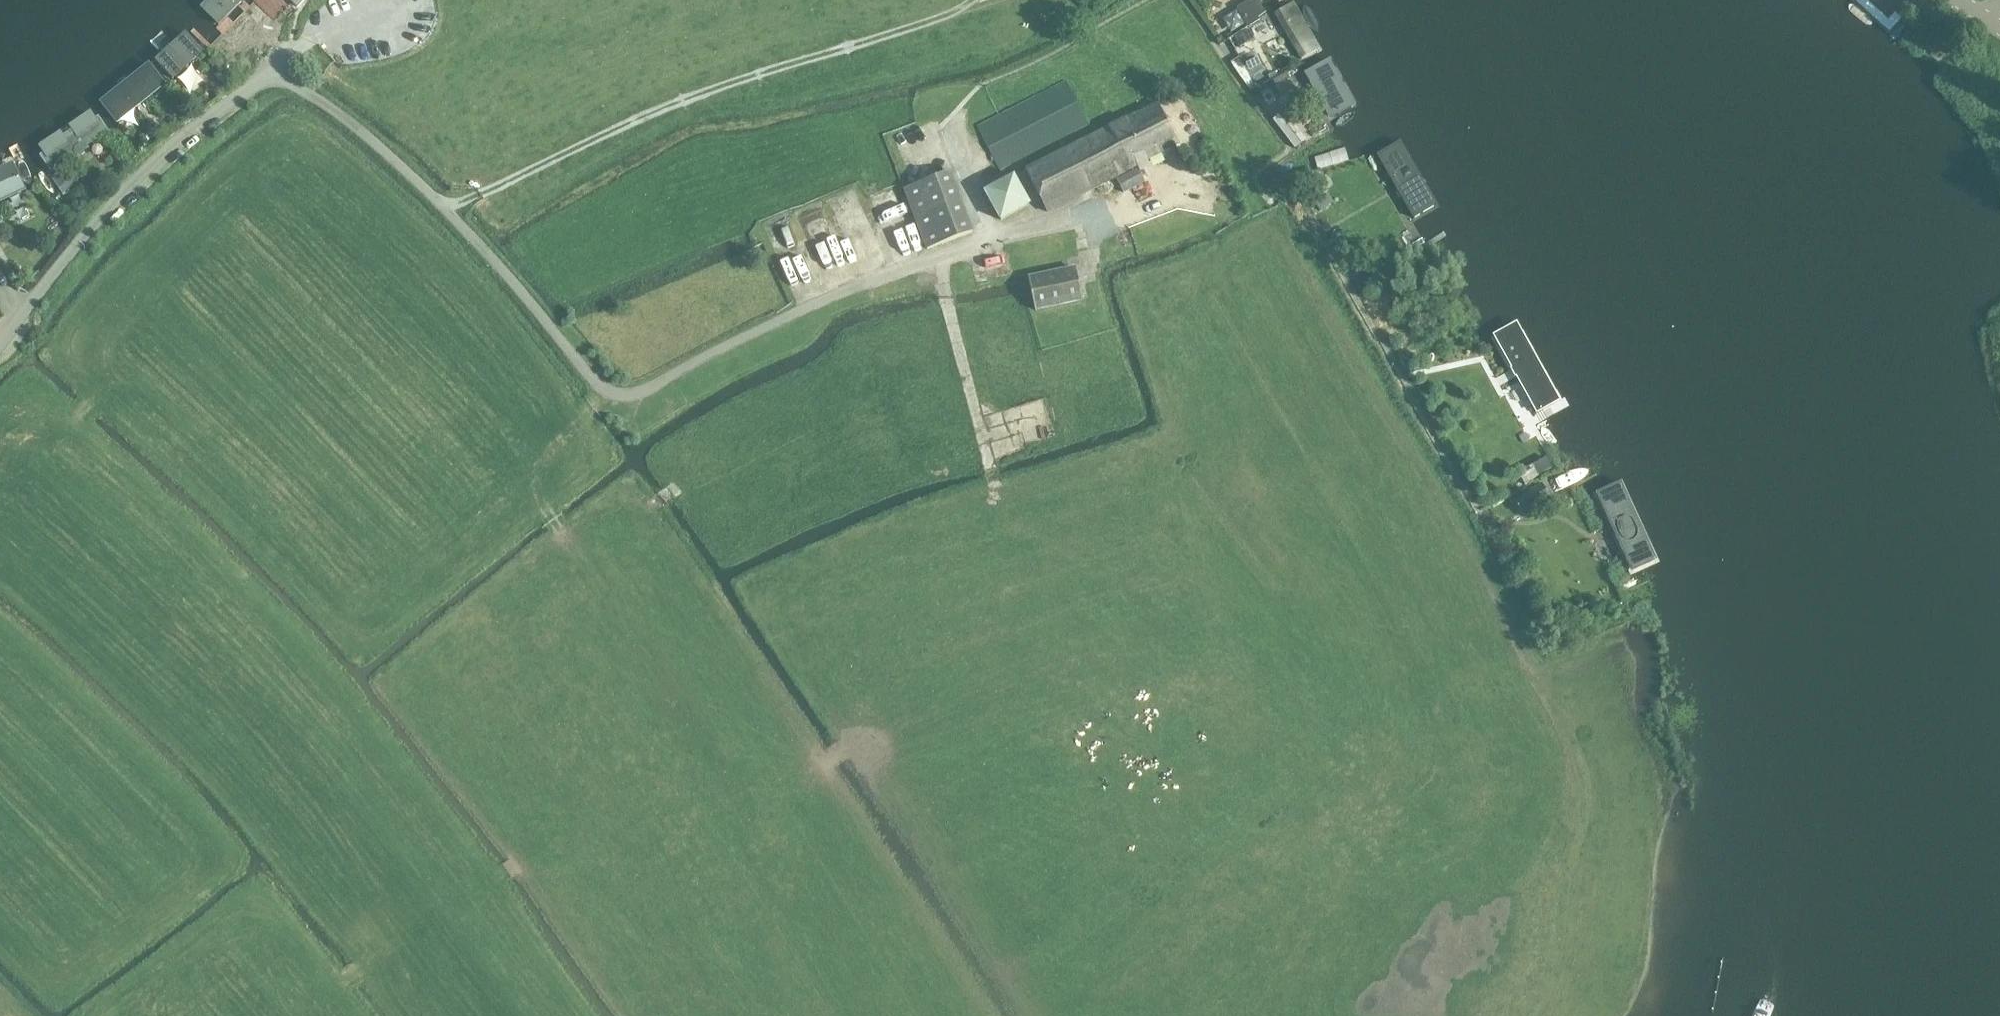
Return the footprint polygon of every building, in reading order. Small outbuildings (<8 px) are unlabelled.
[(191,25),(204,38),(245,0),(218,0),(191,25)] [(1253,0),(1252,0),(1237,10),(1248,27),(1260,20),(1259,19),(1264,15),(1253,0)] [(1324,45),(1298,0),(1297,0),(1275,13),(1301,58),(1324,45)] [(206,50),(186,29),(155,58),(174,79),(206,50)] [(1253,40),(1248,31),(1235,38),(1240,47),(1253,40)] [(1331,118),(1356,103),(1331,58),(1306,72),(1331,118)] [(165,82),(148,61),(99,100),(116,121),(165,82)] [(1294,86),(1287,73),(1273,81),(1280,94),(1294,86)] [(976,123),(997,167),(1085,123),(1064,80),(976,123)] [(1047,212),(1175,145),(1155,105),(1026,170),(1047,212)] [(110,130),(95,108),(34,149),(49,171),(110,130)] [(1284,113),(1273,121),(1294,149),(1306,141),(1284,113)] [(1416,222),(1441,207),(1401,140),(1376,155),(1416,222)] [(15,162),(0,170),(0,203),(28,190),(15,162)] [(902,182),(925,243),(969,227),(946,166),(902,182)] [(1137,171),(1117,182),(1122,192),(1143,181),(1137,171)] [(1015,176),(986,192),(1001,221),(1029,204),(1015,176)] [(1083,298),(1076,267),(1030,277),(1037,308),(1083,298)] [(1535,413),(1560,399),(1518,322),(1493,336),(1535,413)] [(1593,492),(1626,564),(1654,552),(1621,479),(1593,492)] [(1525,493),(1514,499),(1522,514),(1533,508),(1525,493)]
